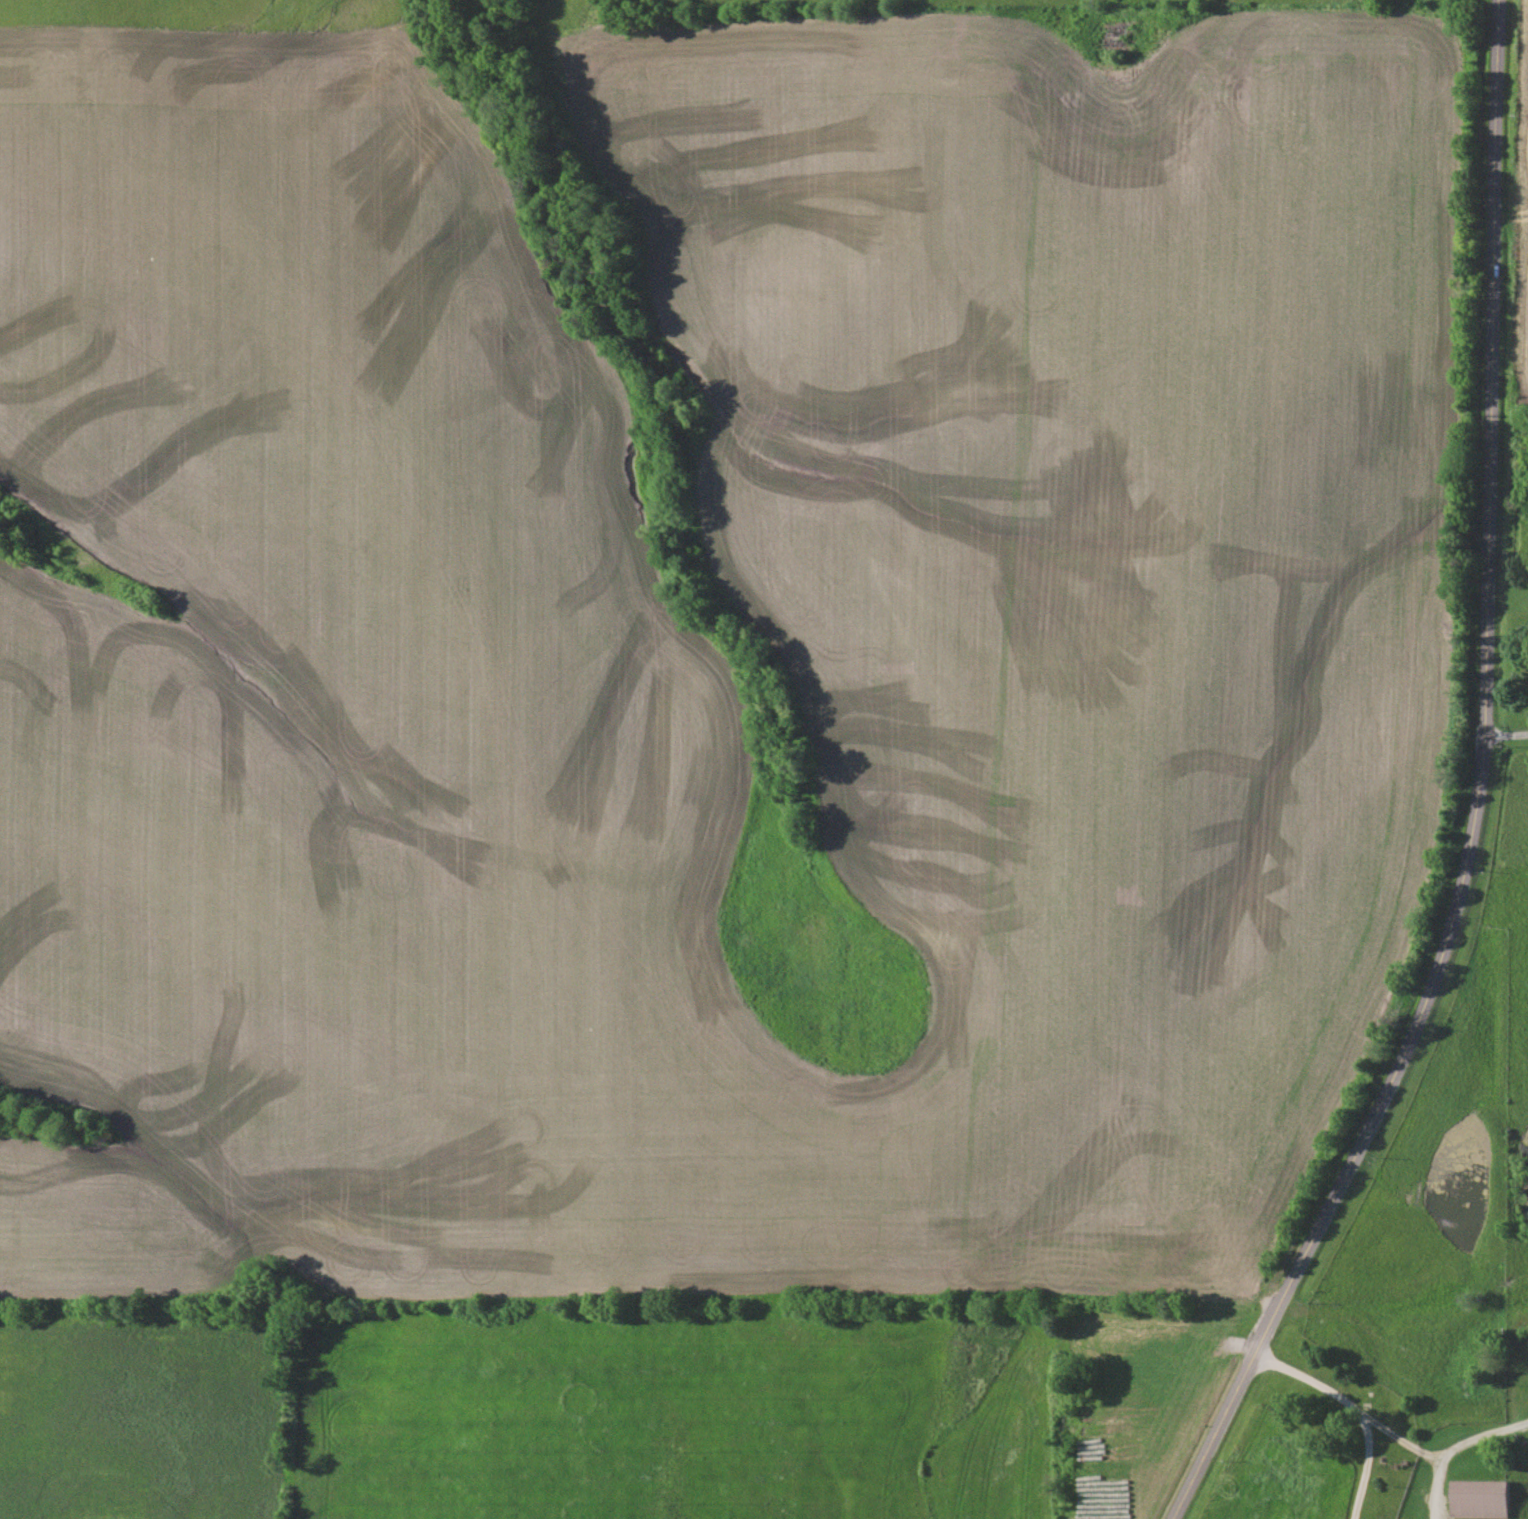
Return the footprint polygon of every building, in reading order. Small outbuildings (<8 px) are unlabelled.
[(1451,1516),(1510,1517),(1510,1481),(1452,1480),(1451,1516)]
